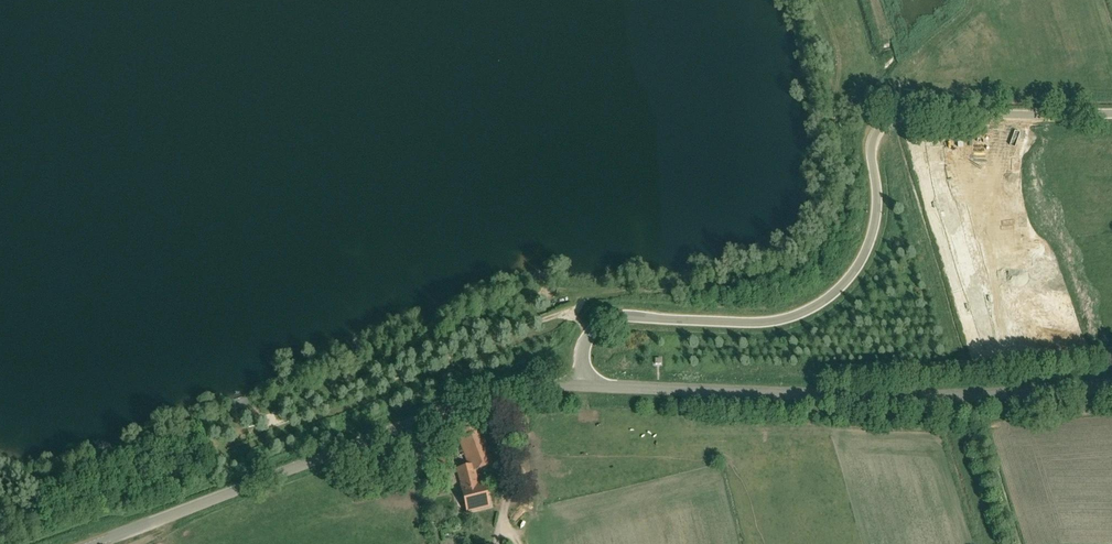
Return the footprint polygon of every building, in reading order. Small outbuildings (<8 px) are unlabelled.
[(494,463),(481,429),(477,419),(455,428),(469,465),(457,468),(462,488),(461,488),(467,511),(489,506),(483,483),(476,484),(472,471),(494,463)] [(448,449),(436,453),(442,468),(454,464),(448,449)]
